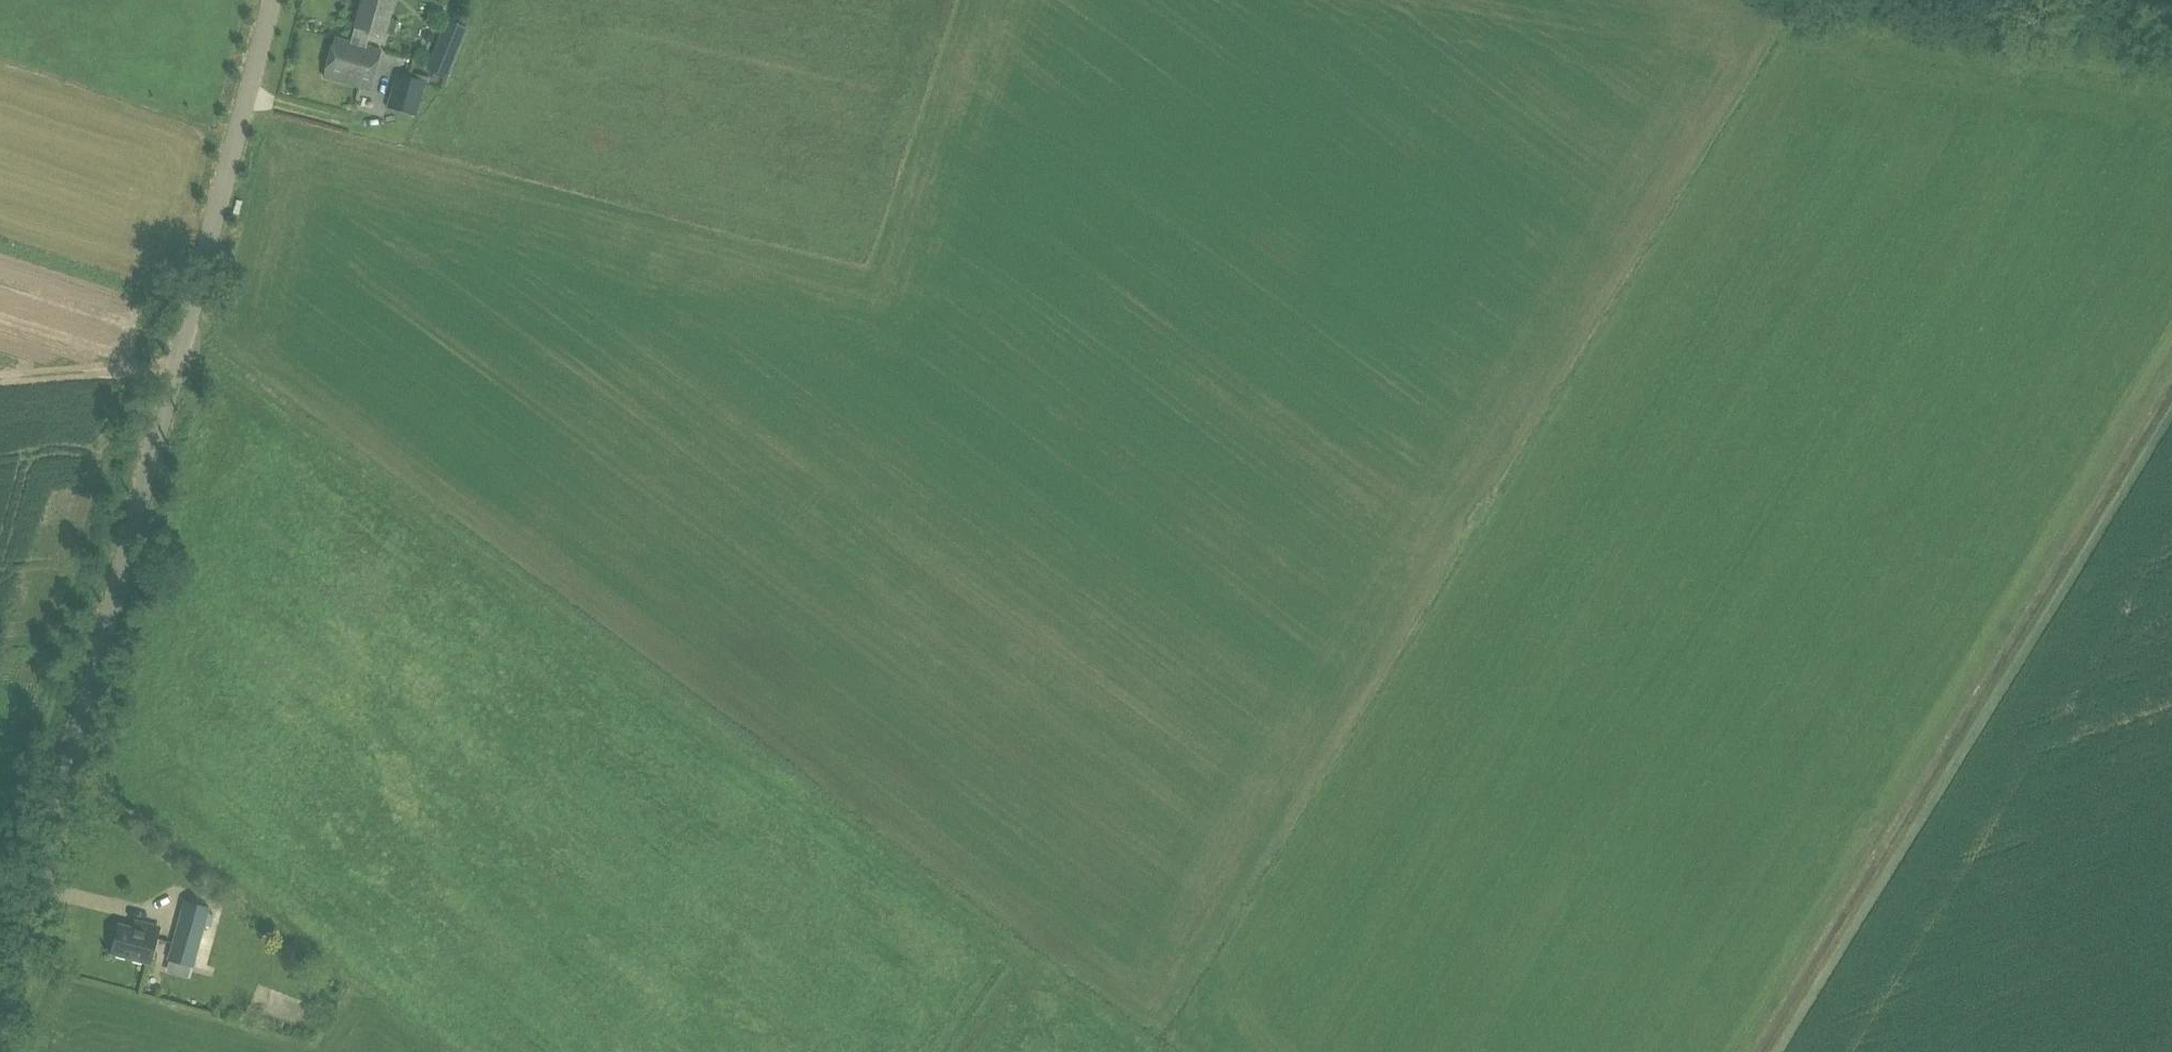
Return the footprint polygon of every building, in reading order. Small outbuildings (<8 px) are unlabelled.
[(367,45),(371,30),(386,34),(386,33),(393,35),(397,20),(391,18),(396,0),(395,0),(363,0),(351,42),(367,46),(381,50),(367,45)] [(440,36),(427,69),(449,77),(462,44),(440,36)] [(369,91),(381,50),(367,46),(351,42),(350,44),(335,39),(324,78),(369,91)] [(427,83),(398,75),(388,109),(417,116),(427,83)] [(168,959),(193,967),(209,907),(185,901),(168,959)] [(141,931),(120,926),(113,953),(151,963),(160,928),(143,924),(141,931)]
